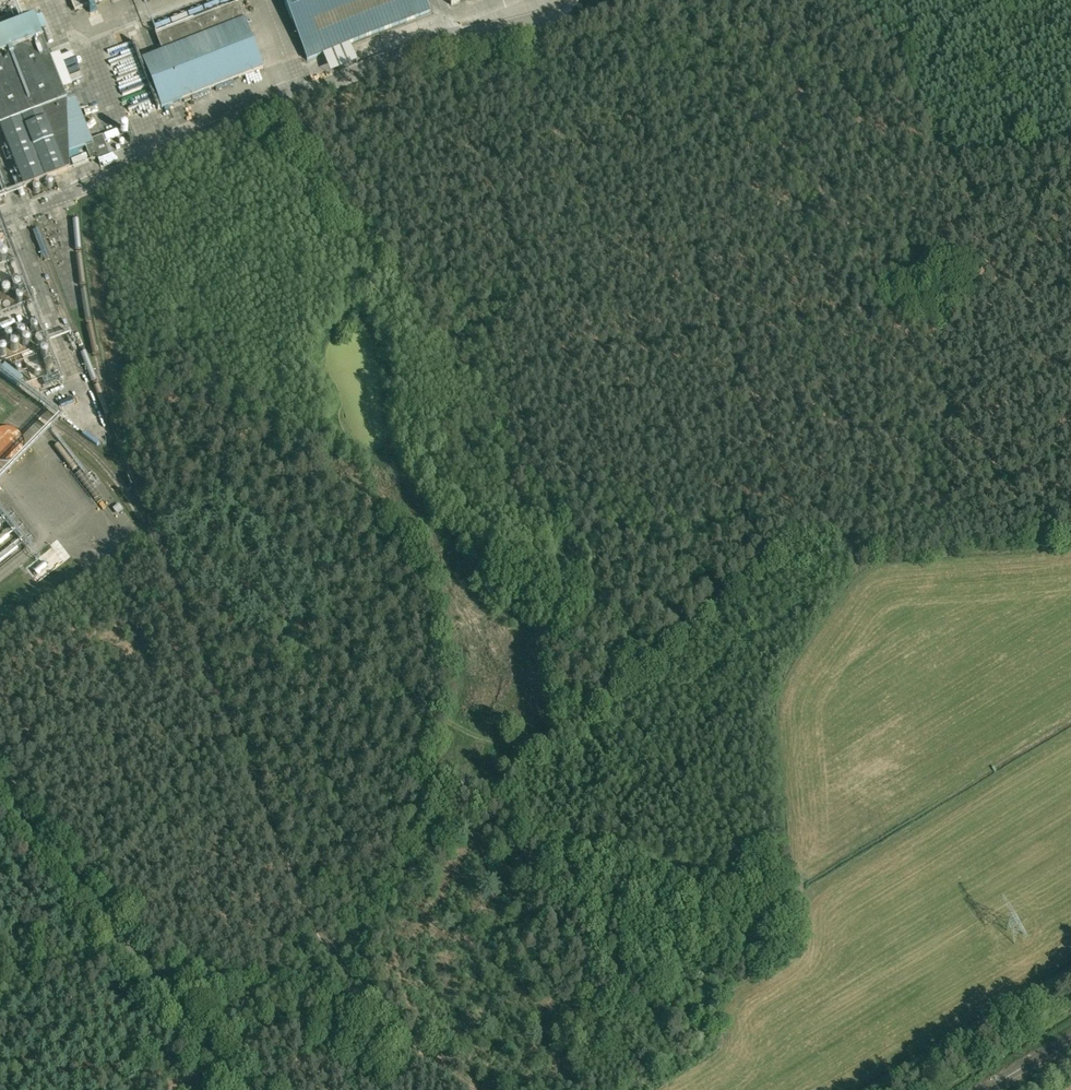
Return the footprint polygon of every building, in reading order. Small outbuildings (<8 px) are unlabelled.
[(27,0),(0,0),(0,11),(27,0)] [(74,10),(101,0),(70,0),(74,10)] [(307,61),(430,12),(425,0),(283,0),(307,61)] [(156,35),(162,51),(142,59),(161,109),(263,68),(244,19),(243,19),(237,3),(156,35)] [(66,101),(42,40),(35,21),(0,34),(0,128),(23,187),(70,169),(66,101)] [(66,83),(68,88),(84,81),(82,77),(66,83)] [(84,107),(91,127),(105,122),(97,102),(84,107)] [(108,133),(110,141),(133,135),(130,122),(119,124),(120,130),(108,133)] [(91,160),(109,153),(107,147),(102,135),(91,139),(93,143),(85,146),(91,160)] [(77,150),(69,153),(69,159),(80,155),(77,150)] [(119,174),(134,168),(132,161),(116,168),(119,174)] [(115,170),(99,174),(101,181),(117,177),(115,170)] [(0,253),(0,254),(6,259),(11,252),(5,247),(0,253)] [(11,281),(6,267),(0,269),(0,280),(1,284),(11,281)] [(5,286),(8,293),(14,291),(11,283),(5,286)] [(11,298),(5,301),(10,309),(15,306),(11,298)] [(2,347),(6,357),(11,355),(7,345),(2,347)] [(50,357),(53,351),(45,348),(43,354),(50,357)] [(50,389),(64,384),(61,376),(47,380),(50,389)] [(90,434),(85,439),(100,453),(105,447),(90,434)] [(122,518),(129,513),(125,507),(118,511),(122,518)] [(154,515),(149,517),(157,537),(162,536),(154,515)]
